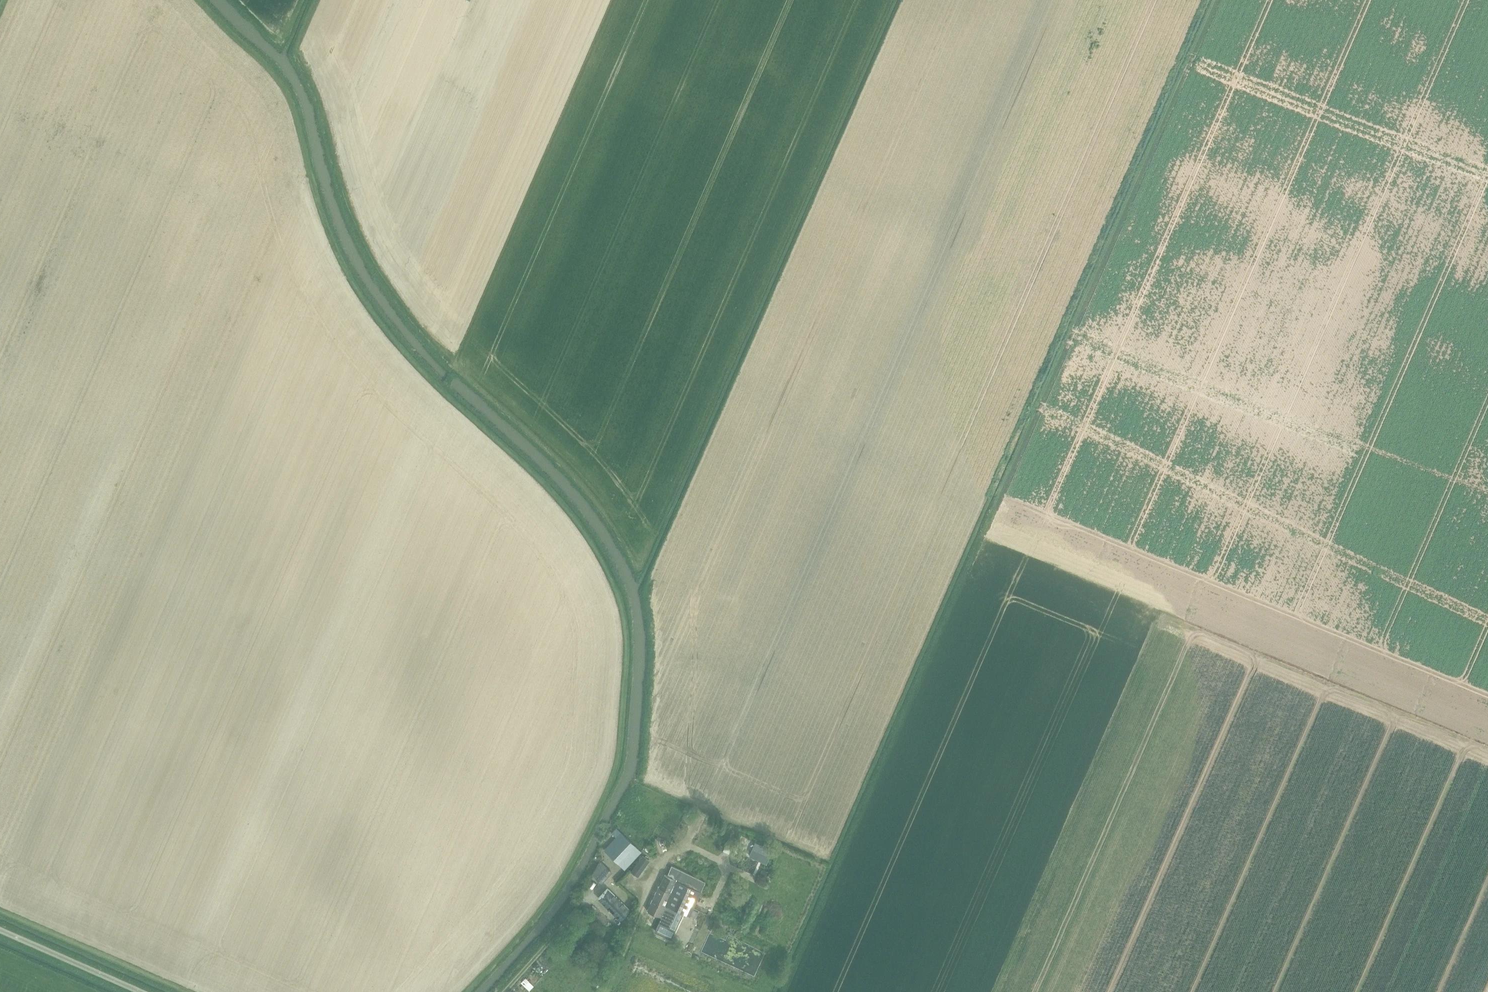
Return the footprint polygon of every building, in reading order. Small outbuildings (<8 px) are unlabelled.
[(714,845),(719,835),(703,827),(699,835),(701,836),(700,839),(714,845)] [(605,851),(625,869),(641,852),(617,829),(612,834),(617,838),(605,851)] [(771,849),(756,842),(750,856),(765,863),(771,849)] [(638,877),(650,860),(643,855),(631,872),(638,877)] [(592,874),(597,878),(602,883),(613,872),(602,862),(597,867),(598,869),(592,874)] [(689,916),(701,892),(706,882),(672,866),(667,875),(665,875),(659,887),(658,886),(647,910),(662,917),(663,916),(672,920),(676,912),(667,908),(668,906),(689,916)] [(630,910),(608,889),(599,898),(620,919),(630,910)] [(533,990),(538,985),(529,976),(524,981),(533,990)]
